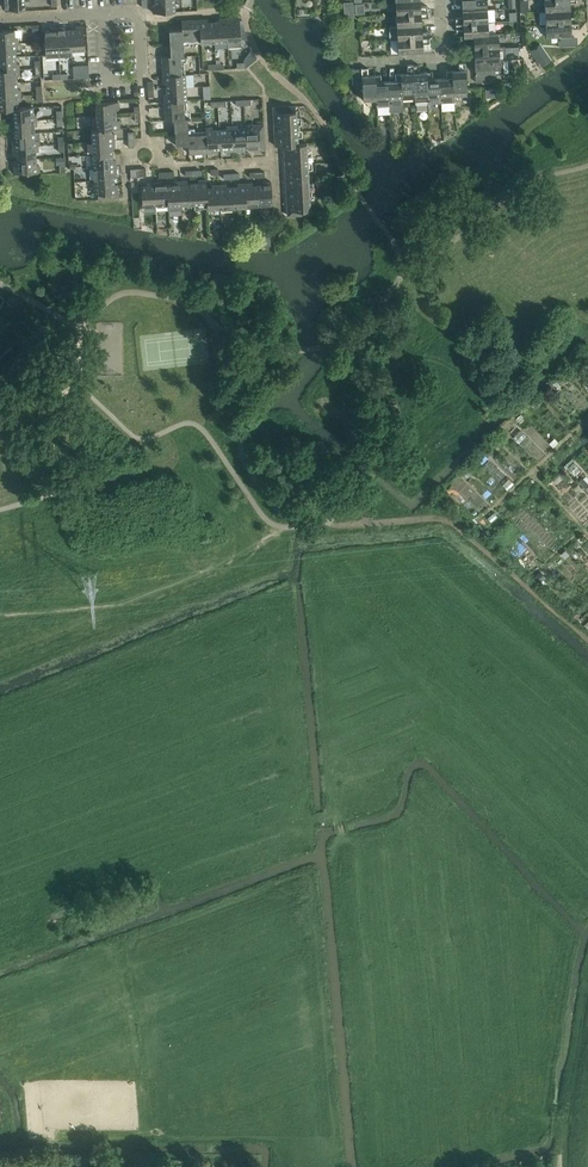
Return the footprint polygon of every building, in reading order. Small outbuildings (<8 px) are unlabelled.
[(2,4),(5,4),(5,9),(25,8),(24,0),(2,0),(2,4)] [(155,5),(152,5),(153,13),(175,12),(174,0),(155,0),(155,5)] [(395,1),(396,14),(428,12),(428,6),(421,7),(420,0),(415,0),(395,1)] [(454,4),(461,4),(462,11),(487,9),(487,0),(454,0),(454,4)] [(545,11),(570,10),(570,3),(577,2),(577,0),(544,0),(545,11)] [(455,18),(456,24),(488,22),(487,9),(462,11),(462,18),(455,18)] [(570,10),(545,11),(546,24),(578,22),(577,16),(571,17),(570,10)] [(428,12),(396,14),(396,27),(422,25),(421,18),(428,18),(428,12)] [(218,21),(213,22),(214,41),(227,40),(226,18),(218,19),(218,21)] [(226,18),(227,40),(228,48),(239,47),(241,45),(239,20),(234,21),(234,18),(226,18)] [(208,19),(200,20),(201,39),(200,39),(201,42),(214,41),(213,22),(208,22),(208,19)] [(169,30),(170,44),(183,43),(183,40),(200,39),(201,39),(200,20),(181,21),(182,30),(169,30)] [(488,22),(456,24),(456,30),(463,30),(463,37),(473,36),(489,35),(488,22)] [(578,22),(546,24),(546,38),(572,36),(571,29),(578,28),(578,22)] [(422,25),(396,27),(389,27),(390,40),(397,40),(429,38),(429,32),(422,32),(422,25)] [(76,30),(70,30),(72,49),(85,48),(84,26),(75,27),(76,30)] [(65,27),(57,28),(59,55),(61,57),(70,56),(72,54),(72,49),(70,30),(65,30),(65,27)] [(59,55),(57,28),(50,28),(50,31),(44,31),(46,56),(48,58),(59,57),(59,55)] [(18,43),(17,38),(14,38),(14,30),(0,31),(0,44),(18,43)] [(473,36),(474,49),(499,47),(498,34),(489,35),(473,36)] [(429,38),(397,40),(398,53),(423,52),(423,44),(430,44),(429,38)] [(0,44),(0,57),(16,57),(15,49),(18,49),(18,43),(0,44)] [(162,56),(163,76),(182,74),(181,57),(187,56),(187,55),(184,55),(183,43),(170,44),(170,56),(162,56)] [(540,45),(532,50),(538,60),(546,54),(540,45)] [(499,47),(474,49),(474,55),(475,62),(507,60),(506,60),(505,47),(499,47)] [(19,69),(19,63),(16,64),(16,57),(0,57),(0,70),(19,69)] [(507,60),(475,62),(475,75),(482,74),(488,74),(494,74),(508,73),(507,60)] [(459,70),(452,70),(453,96),(454,95),(467,95),(465,62),(459,63),(459,70)] [(407,73),(400,73),(402,98),(413,98),(414,101),(415,101),(413,65),(407,66),(407,73)] [(419,65),(413,65),(415,101),(415,104),(428,104),(427,97),(428,97),(426,72),(419,72),(419,65)] [(363,101),(376,100),(375,74),(368,75),(367,68),(352,69),(352,84),(362,83),(363,101)] [(0,70),(0,83),(17,82),(17,75),(19,75),(19,69),(0,70)] [(447,78),(440,78),(441,103),(453,103),(453,106),(455,106),(454,95),(453,96),(452,70),(446,71),(447,78)] [(432,71),(426,72),(428,97),(427,97),(428,104),(428,107),(429,107),(429,104),(441,103),(440,78),(433,78),(432,71)] [(182,74),(163,76),(163,83),(166,83),(166,88),(186,87),(185,73),(182,74)] [(395,80),(388,81),(390,106),(401,105),(402,109),(403,109),(402,98),(400,73),(395,73),(395,80)] [(381,74),(375,74),(376,100),(376,110),(378,110),(378,107),(390,106),(388,81),(381,81),(381,74)] [(21,95),(20,89),(17,89),(17,82),(0,83),(0,96),(21,95)] [(164,94),(164,102),(183,100),(184,101),(186,101),(186,87),(166,88),(166,94),(164,94)] [(0,96),(0,109),(13,109),(13,108),(18,108),(18,101),(21,101),(21,95),(0,96)] [(183,100),(164,102),(165,121),(174,120),(174,119),(185,119),(185,118),(184,101),(183,100)] [(96,103),(97,116),(116,115),(116,110),(118,109),(118,101),(96,103)] [(11,112),(11,121),(36,120),(36,114),(33,114),(33,107),(18,108),(13,108),(13,109),(13,112),(11,112)] [(295,111),(290,111),(284,111),(279,112),(273,112),(274,126),(296,125),(296,124),(295,111)] [(116,115),(97,116),(97,128),(97,129),(111,128),(111,129),(120,128),(119,120),(116,120),(116,115)] [(174,119),(174,120),(175,132),(188,132),(187,119),(190,119),(190,118),(185,118),(185,119),(174,119)] [(36,120),(11,121),(12,131),(15,131),(15,134),(34,133),(34,126),(37,126),(36,120)] [(296,125),(274,126),(274,132),(297,130),(297,132),(299,132),(299,123),(296,124),(296,125)] [(252,128),(245,128),(246,147),(250,147),(250,150),(260,150),(259,143),(259,137),(259,131),(258,124),(252,125),(252,128)] [(226,129),(219,130),(221,149),(224,149),(224,152),(234,151),(232,126),(226,126),(226,129)] [(238,126),(232,126),(234,151),(243,151),(243,148),(246,147),(245,128),(238,128),(238,126)] [(206,130),(206,133),(207,133),(208,153),(217,152),(217,149),(221,149),(219,130),(212,130),(212,127),(206,127),(206,130)] [(91,129),(92,142),(115,141),(114,133),(111,133),(111,129),(111,128),(97,129),(97,128),(91,129)] [(297,130),(274,132),(275,146),(284,145),(297,144),(297,143),(297,132),(297,130)] [(188,132),(175,132),(175,146),(188,145),(189,154),(208,153),(207,133),(206,133),(188,134),(188,132)] [(12,138),(13,147),(38,146),(38,140),(35,140),(34,133),(15,134),(15,138),(12,138)] [(115,141),(92,142),(93,155),(112,154),(112,148),(115,148),(115,141)] [(284,145),(284,158),(307,157),(307,156),(306,143),(297,143),(297,144),(284,145)] [(38,146),(13,147),(13,156),(16,156),(16,160),(36,159),(35,152),(38,151),(38,146)] [(112,154),(93,155),(94,168),(116,166),(116,159),(113,159),(112,154)] [(307,157),(284,158),(285,164),(307,163),(307,164),(310,164),(310,156),(307,156),(307,157)] [(36,159),(16,160),(17,163),(14,163),(14,173),(40,172),(39,165),(36,166),(36,159)] [(307,163),(285,164),(285,177),(308,176),(307,164),(307,163)] [(116,166),(94,168),(94,181),(114,179),(114,174),(116,174),(116,166)] [(308,176),(285,177),(286,191),(309,190),(309,189),(308,176)] [(114,179),(94,181),(95,199),(118,198),(117,185),(114,185),(114,179)] [(198,183),(193,183),(194,203),(194,209),(207,208),(206,202),(207,202),(206,189),(207,189),(206,180),(198,180),(198,183)] [(172,185),(167,185),(168,204),(181,204),(180,181),(172,182),(172,185)] [(187,181),(180,181),(181,204),(194,203),(193,183),(188,184),(187,181)] [(162,182),(154,183),(155,205),(168,204),(167,185),(162,185),(162,182)] [(263,185),(258,186),(259,205),(272,204),(271,182),(263,182),(263,185)] [(155,205),(154,183),(146,183),(147,186),(141,186),(142,206),(155,205)] [(237,187),(232,187),(233,206),(246,206),(245,183),(237,184),(237,187)] [(252,183),(245,183),(246,206),(259,205),(258,186),(252,186),(252,183)] [(226,184),(219,185),(220,207),(233,206),(232,187),(227,187),(226,184)] [(207,202),(206,202),(207,208),(220,207),(219,185),(211,185),(211,188),(207,189),(206,189),(207,202)] [(309,190),(286,191),(287,197),(309,195),(309,197),(312,197),(311,188),(309,189),(309,190)] [(309,195),(287,197),(287,211),(293,210),(299,210),(304,210),(310,209),(309,197),(309,195)]
